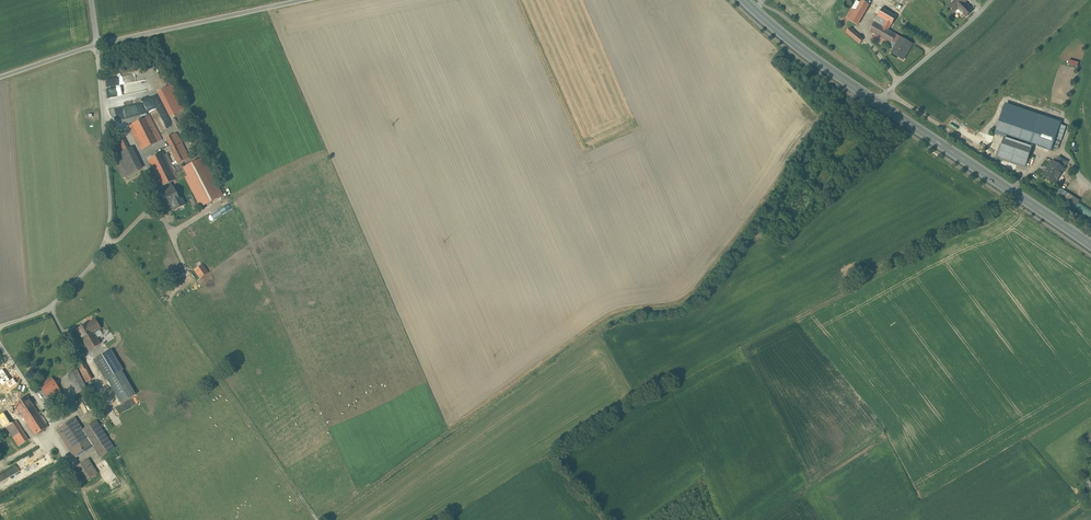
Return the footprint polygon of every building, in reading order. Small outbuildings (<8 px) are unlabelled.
[(861,0),(855,11),(851,8),(846,18),(857,25),(869,5),(861,0)] [(958,9),(966,17),(972,11),(967,6),(968,5),(965,2),(968,0),(955,0),(949,6),(954,12),(958,9)] [(882,8),(875,21),(870,31),(891,43),(892,42),(895,35),(896,35),(888,30),(891,24),(892,24),(897,16),(882,8)] [(863,39),(850,27),(846,31),(859,43),(863,39)] [(912,44),(900,37),(900,38),(895,35),(892,42),(896,44),(891,53),(903,60),(912,44)] [(111,77),(113,86),(106,87),(108,96),(147,90),(145,79),(121,83),(119,75),(111,77)] [(184,109),(172,85),(157,93),(170,116),(184,109)] [(1065,126),(1015,109),(1009,126),(1041,137),(1038,146),(1044,148),(1051,150),(1052,146),(1054,139),(1060,141),(1065,126)] [(149,116),(130,126),(142,149),(161,139),(149,116)] [(188,157),(175,133),(166,138),(178,162),(188,157)] [(1034,148),(1007,138),(999,159),(1027,169),(1034,148)] [(124,139),(118,141),(123,152),(129,149),(124,139)] [(123,152),(117,155),(127,176),(139,170),(129,149),(123,152)] [(162,153),(148,160),(162,187),(166,185),(171,182),(176,180),(176,179),(173,173),(171,170),(162,153)] [(127,176),(117,155),(112,157),(122,178),(127,176)] [(182,169),(173,173),(176,179),(176,180),(177,181),(185,177),(200,207),(223,195),(203,158),(182,169)] [(1067,162),(1059,158),(1056,163),(1063,168),(1067,162)] [(1053,162),(1044,175),(1055,181),(1059,174),(1061,175),(1064,169),(1063,168),(1056,163),(1053,162)] [(169,190),(161,194),(167,206),(172,204),(180,200),(179,199),(171,182),(166,185),(169,190)] [(1080,200),(1060,187),(1055,197),(1074,209),(1075,207),(1090,217),(1090,209),(1079,202),(1080,200)] [(180,200),(172,204),(175,210),(184,205),(181,198),(179,199),(180,200)] [(992,213),(979,220),(981,225),(995,217),(992,213)] [(203,265),(195,271),(200,278),(208,272),(203,265)] [(185,272),(183,266),(173,270),(175,276),(185,272)] [(88,323),(77,330),(89,350),(100,343),(94,332),(100,328),(97,323),(97,324),(94,320),(88,323)] [(110,351),(95,360),(100,370),(102,373),(118,364),(110,351)] [(86,365),(82,367),(79,361),(77,362),(86,379),(92,375),(86,365)] [(118,364),(102,373),(100,370),(105,379),(121,370),(118,364)] [(77,369),(67,374),(77,394),(87,389),(77,369)] [(121,370),(107,378),(121,403),(135,394),(121,370)] [(52,377),(40,384),(49,401),(61,394),(54,381),(52,377)] [(48,426),(28,395),(15,404),(35,434),(48,426)] [(65,416),(53,424),(57,430),(69,422),(65,416)] [(18,424),(15,418),(7,423),(5,424),(19,446),(19,445),(21,447),(29,442),(23,431),(25,430),(20,422),(18,424)] [(69,422),(57,430),(75,458),(93,446),(82,430),(75,418),(69,422)] [(96,421),(82,430),(93,446),(100,457),(103,455),(114,448),(96,421)] [(97,474),(88,460),(74,469),(83,483),(97,474)]
